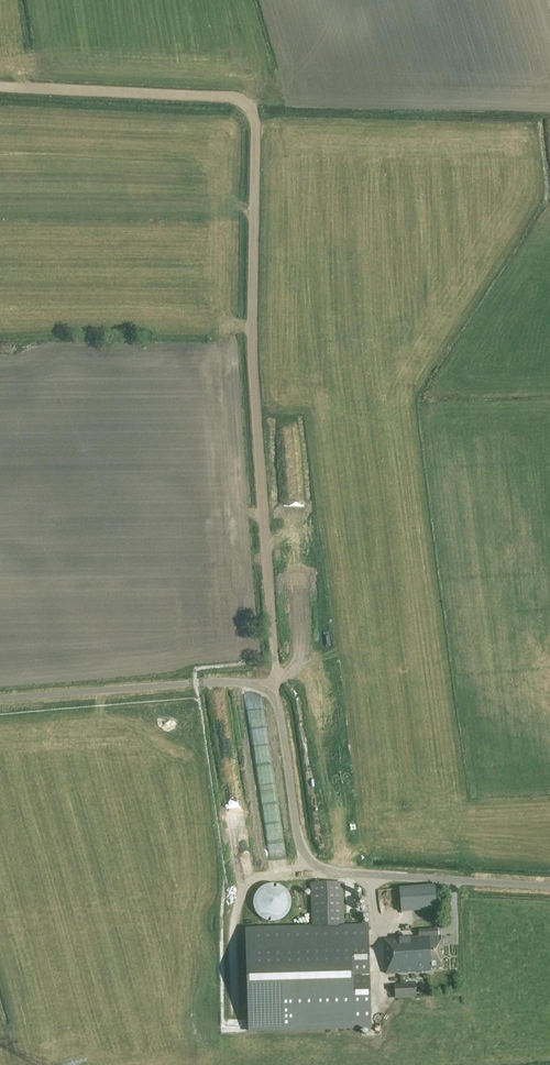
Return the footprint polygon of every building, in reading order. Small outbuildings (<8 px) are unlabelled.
[(279,813),(262,818),(270,848),(287,844),(279,813)] [(342,883),(311,884),(312,928),(333,927),(333,929),(246,932),(249,1031),(371,1028),(368,928),(339,929),(339,927),(343,927),(342,883)] [(259,890),(256,894),(254,899),(253,904),(254,909),(256,914),(259,918),(264,921),(269,923),(275,923),(280,921),(284,918),(288,914),(290,909),(291,904),(290,899),(288,894),(284,890),(280,887),(275,885),(269,885),(264,887),(259,890)] [(434,886),(399,889),(399,890),(400,913),(436,910),(434,886)] [(418,930),(418,938),(384,940),(385,959),(381,959),(381,972),(385,971),(386,975),(431,972),(431,969),(443,969),(441,937),(439,937),(438,929),(418,930)] [(394,985),(395,998),(416,997),(415,984),(394,985)]
